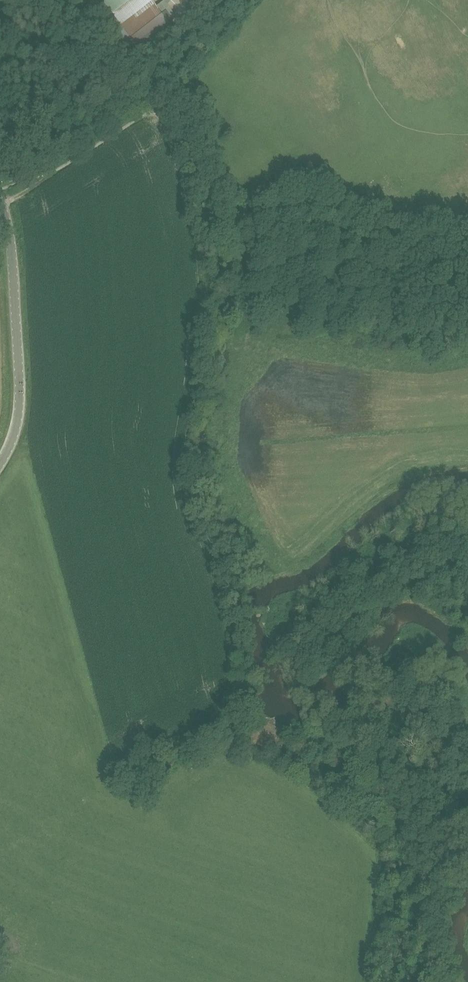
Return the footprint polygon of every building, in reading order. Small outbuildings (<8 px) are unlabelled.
[(161,13),(151,0),(109,0),(104,4),(130,37),(161,13)]
